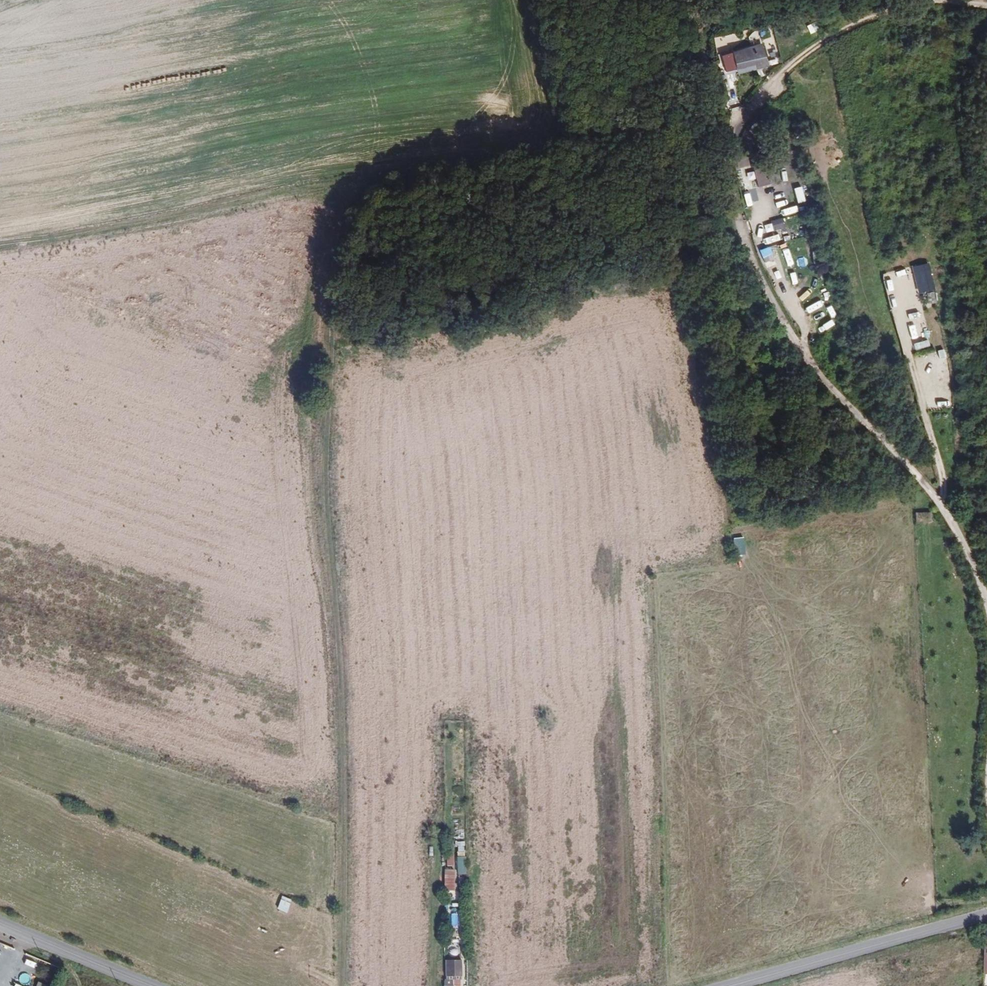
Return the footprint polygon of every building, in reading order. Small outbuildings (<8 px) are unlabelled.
[(756,37),(728,43),(729,45),(732,62),(753,58),(754,62),(763,60),(762,56),(760,56),(756,37)] [(719,47),(720,50),(711,52),(713,66),(732,62),(729,45),(719,47)] [(783,219),(764,224),(767,235),(786,230),(783,219)] [(769,248),(759,252),(764,264),(774,260),(769,248)] [(918,296),(935,292),(929,264),(912,267),(918,296)] [(930,514),(915,514),(915,524),(930,524),(930,514)] [(733,536),(734,554),(744,553),(744,535),(733,536)] [(453,869),(444,869),(444,889),(453,889),(453,869)] [(285,910),(290,898),(282,895),(277,907),(285,910)] [(444,985),(454,985),(454,979),(460,979),(462,979),(463,960),(447,960),(447,980),(444,980),(444,985)]
